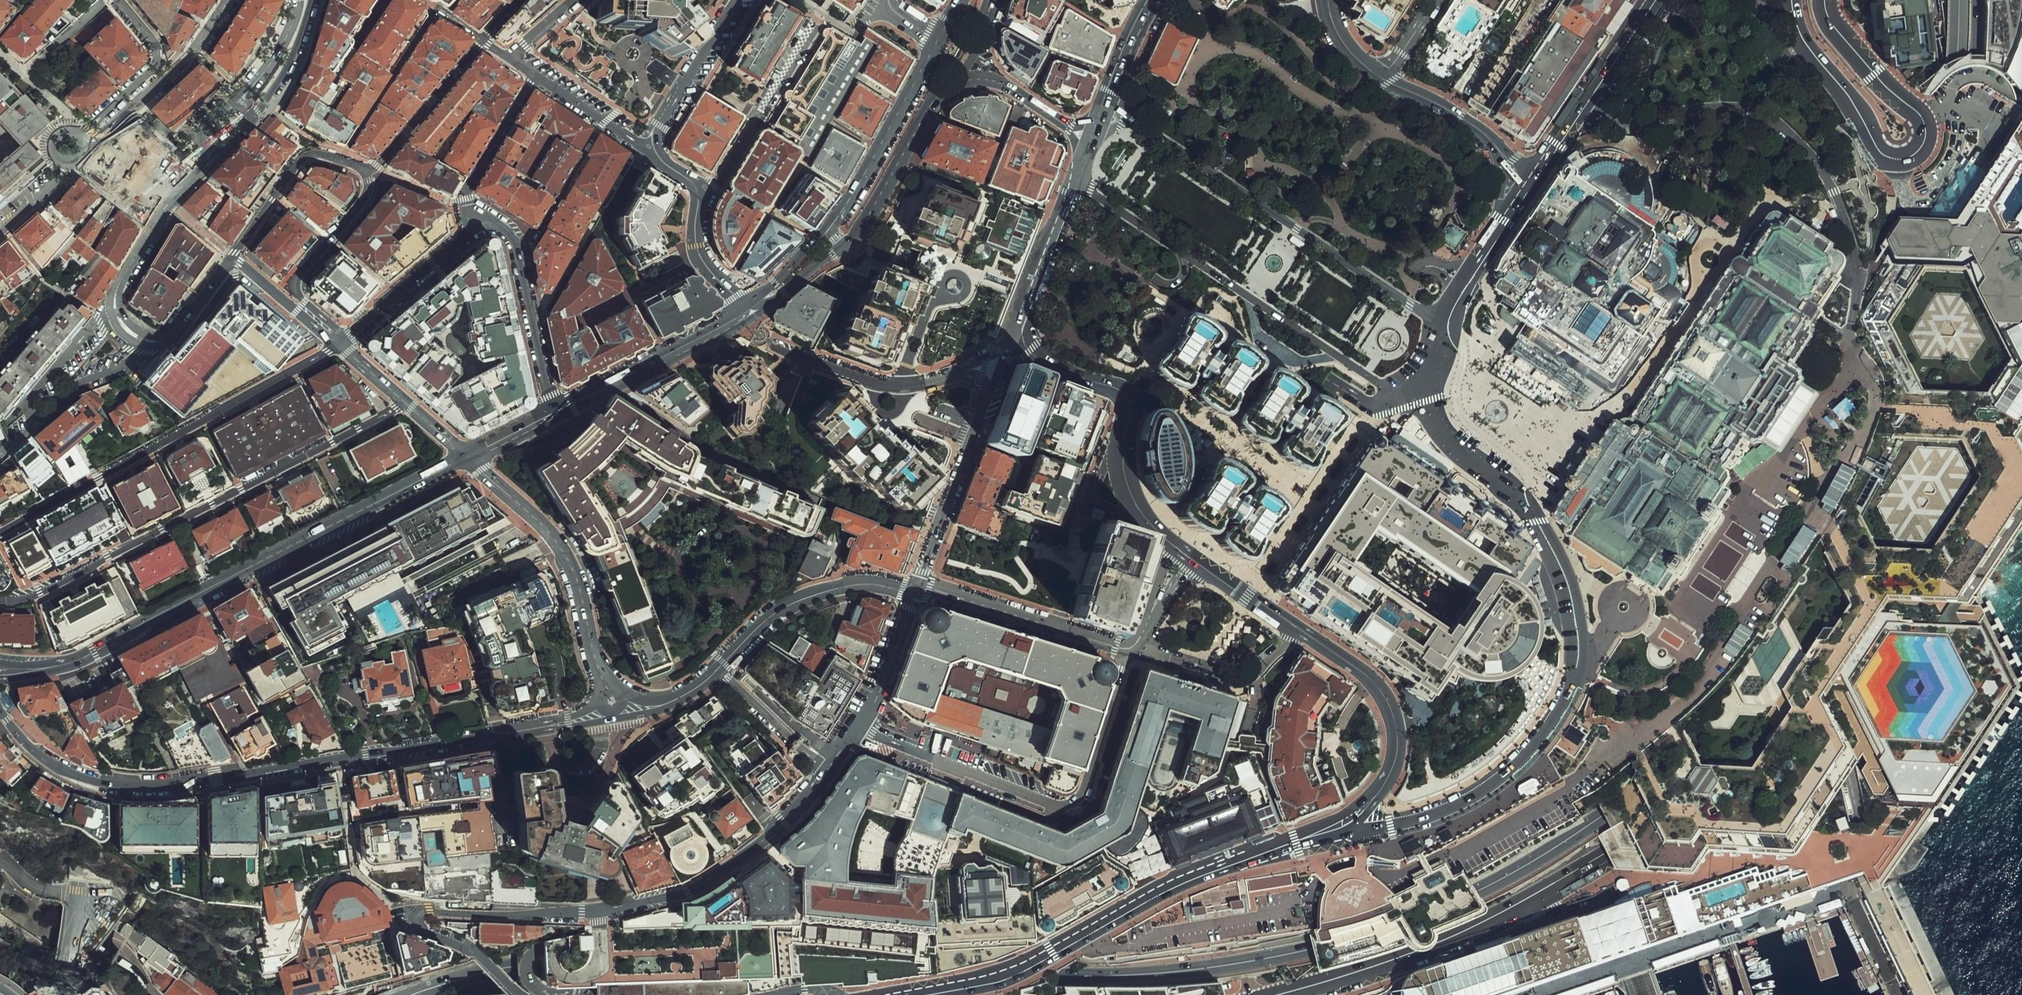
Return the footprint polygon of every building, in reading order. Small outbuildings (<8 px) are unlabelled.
[(20,10),(9,2),(6,0),(0,0),(0,35),(20,10)] [(63,12),(50,0),(38,0),(22,18),(42,35),(63,12)] [(63,12),(74,0),(50,0),(63,12)] [(179,7),(182,0),(135,0),(165,37),(176,13),(179,7)] [(214,0),(182,0),(179,7),(202,18),(214,0)] [(280,0),(247,0),(211,55),(233,75),(282,2),(280,0)] [(363,20),(340,5),(332,0),(329,0),(320,22),(352,44),(363,20)] [(340,5),(363,20),(366,22),(371,14),(369,11),(376,0),(344,0),(340,5)] [(415,0),(392,0),(358,52),(389,76),(430,10),(415,0)] [(440,3),(450,11),(460,0),(434,0),(440,3)] [(506,6),(499,0),(462,0),(458,4),(460,6),(452,13),(481,35),(506,6)] [(509,21),(501,29),(496,37),(496,42),(498,47),(505,52),(510,48),(563,0),(528,0),(509,21)] [(666,54),(681,56),(712,31),(696,8),(698,0),(599,0),(597,21),(634,29),(633,38),(653,36),(666,54)] [(778,0),(775,0),(770,8),(765,4),(734,56),(741,60),(734,71),(770,92),(813,21),(778,0)] [(856,15),(857,6),(861,8),(866,0),(832,0),(856,15)] [(939,10),(946,0),(926,0),(939,10)] [(1005,16),(1011,19),(1020,22),(1041,34),(1059,1),(1057,0),(1010,0),(1005,16)] [(1228,15),(1239,0),(1209,0),(1228,15)] [(1407,0),(1347,0),(1352,3),(1348,9),(1356,14),(1351,21),(1382,40),(1407,0)] [(1630,3),(1625,0),(1560,0),(1546,20),(1551,23),(1484,120),(1530,150),(1630,3)] [(1928,62),(1921,0),(1877,0),(1878,2),(1870,3),(1875,41),(1882,40),(1885,57),(1885,59),(1886,59),(1890,59),(1890,64),(1891,67),(1893,67),(1894,67),(1895,69),(1925,65),(1924,63),(1928,62)] [(1973,56),(1985,58),(1995,59),(2005,61),(2016,61),(2016,0),(1972,0),(1973,56)] [(74,10),(81,17),(87,12),(79,5),(74,10)] [(1115,37),(1068,8),(1063,28),(1057,26),(1049,48),(1103,68),(1115,37)] [(113,16),(107,9),(91,23),(97,29),(113,16)] [(171,58),(198,24),(176,13),(165,37),(167,41),(168,46),(170,51),(170,56),(171,58)] [(470,38),(438,16),(424,39),(462,61),(472,46),(475,40),(470,38)] [(42,35),(22,18),(21,17),(2,40),(22,56),(27,57),(34,50),(39,54),(51,43),(42,35)] [(86,48),(120,85),(144,63),(144,55),(116,20),(86,48)] [(1199,36),(1168,21),(1145,70),(1175,84),(1199,36)] [(316,42),(308,65),(333,76),(352,44),(320,22),(316,42)] [(90,23),(71,39),(75,43),(79,40),(82,43),(96,31),(90,23)] [(870,29),(865,38),(880,46),(862,77),(896,97),(914,70),(919,58),(917,47),(887,24),(875,25),(870,29)] [(787,89),(785,94),(787,101),(774,126),(767,129),(761,130),(734,180),(731,186),(732,193),(727,191),(719,206),(713,222),(713,236),(714,247),(716,259),(724,268),(734,274),(765,216),(773,210),(800,165),(807,154),(800,148),(802,146),(817,117),(810,113),(851,40),(827,28),(794,87),(787,89)] [(1007,32),(998,32),(1000,51),(1005,63),(1012,74),(1034,90),(1051,58),(1007,32)] [(865,38),(861,45),(851,40),(810,113),(817,117),(802,146),(800,148),(807,154),(800,165),(808,169),(831,131),(839,120),(858,83),(862,77),(880,46),(865,38)] [(75,43),(71,39),(62,48),(74,61),(80,56),(77,53),(80,49),(75,43)] [(410,59),(445,79),(452,71),(462,61),(424,39),(410,59)] [(333,114),(356,129),(392,78),(389,76),(358,52),(339,77),(350,86),(333,114)] [(505,70),(485,55),(477,63),(474,66),(496,85),(505,70)] [(394,84),(424,104),(435,91),(445,79),(410,59),(394,84)] [(1096,77),(1053,61),(1043,86),(1051,96),(1059,95),(1062,101),(1071,104),(1076,107),(1084,106),(1092,95),(1096,77)] [(308,65),(296,90),(328,111),(336,95),(329,89),(333,76),(308,65)] [(151,126),(166,139),(219,85),(200,66),(153,111),(159,118),(151,126)] [(496,85),(474,66),(459,83),(426,124),(407,146),(432,159),(496,85)] [(74,86),(59,99),(66,106),(73,99),(87,115),(116,88),(99,70),(78,90),(74,86)] [(508,72),(505,70),(496,85),(516,101),(525,86),(508,72)] [(0,167),(0,208),(40,173),(48,166),(28,143),(50,123),(25,95),(20,99),(0,77),(0,123),(22,147),(0,167)] [(893,103),(858,83),(839,120),(871,140),(893,103)] [(424,104),(394,84),(380,107),(408,126),(414,116),(418,112),(424,104)] [(499,130),(516,101),(496,85),(476,113),(499,130)] [(328,111),(296,90),(284,114),(310,132),(341,152),(356,129),(333,114),(328,111)] [(688,119),(731,148),(749,120),(703,94),(688,119)] [(597,131),(538,95),(475,195),(480,198),(537,234),(585,160),(581,155),(597,131)] [(959,107),(952,116),(999,134),(1011,103),(1001,101),(982,98),(969,103),(959,107)] [(408,126),(380,107),(350,150),(358,157),(368,162),(374,162),(379,160),(388,149),(393,142),(399,135),(408,126)] [(467,182),(499,130),(476,113),(442,164),(454,173),(467,182)] [(940,116),(922,161),(978,184),(996,139),(940,116)] [(256,132),(290,155),(296,147),(273,131),(283,122),(277,118),(273,119),(270,117),(256,132)] [(712,178),(731,148),(688,119),(674,141),(672,153),(712,178)] [(1010,123),(990,187),(1041,202),(1047,197),(1064,147),(1046,140),(1048,132),(1042,126),(1029,122),(1027,129),(1010,123)] [(140,123),(84,175),(91,182),(134,219),(182,160),(140,123)] [(1986,170),(1962,206),(1953,218),(1927,217),(1897,216),(1877,248),(1881,253),(1867,271),(1857,333),(1889,391),(1872,440),(1959,445),(1976,483),(1930,550),(1875,546),(1851,494),(1826,533),(1863,599),(1893,596),(1978,600),(2021,531),(2021,213),(2018,219),(2009,218),(2006,223),(2000,211),(2004,203),(2002,197),(2021,171),(2021,123),(1986,170)] [(866,151),(831,131),(808,169),(842,190),(866,151)] [(240,148),(275,174),(283,164),(290,155),(256,132),(240,148)] [(636,155),(603,134),(550,226),(585,244),(636,155)] [(406,149),(392,171),(424,187),(438,162),(432,159),(407,146),(406,149)] [(275,174),(240,148),(209,180),(230,196),(251,213),(275,174)] [(1962,206),(1986,170),(1968,158),(1927,217),(1953,218),(1962,206)] [(438,162),(424,187),(437,196),(452,206),(467,182),(454,173),(442,164),(438,162)] [(304,167),(300,176),(342,210),(354,192),(351,181),(317,168),(304,167)] [(677,190),(644,169),(617,216),(616,238),(629,268),(665,250),(658,231),(677,190)] [(1556,172),(1491,269),(1489,286),(1505,297),(1499,305),(1507,311),(1506,314),(1505,318),(1506,321),(1509,323),(1513,322),(1515,321),(1517,318),(1522,321),(1527,325),(1522,332),(1614,390),(1682,291),(1675,285),(1676,271),(1671,251),(1658,238),(1655,225),(1627,205),(1629,202),(1630,197),(1630,191),(1628,186),(1626,183),(1623,179),(1618,176),(1612,174),(1606,174),(1602,175),(1598,177),(1594,180),(1591,184),(1576,174),(1571,182),(1556,172)] [(807,174),(782,210),(816,235),(842,198),(807,174)] [(76,236),(105,200),(80,179),(54,203),(53,201),(45,209),(73,233),(76,236)] [(208,181),(182,207),(194,218),(211,201),(215,204),(223,196),(214,188),(215,186),(208,181)] [(339,215),(296,183),(281,202),(324,235),(339,215)] [(908,235),(960,253),(979,205),(928,186),(908,235)] [(449,210),(394,187),(340,250),(375,280),(401,248),(393,242),(401,228),(412,232),(418,229),(426,236),(449,210)] [(209,227),(228,244),(251,213),(230,196),(209,227)] [(105,200),(76,236),(77,236),(89,247),(113,207),(105,200)] [(43,268),(73,233),(45,209),(37,216),(36,215),(15,234),(43,268)] [(401,248),(375,280),(388,292),(457,229),(449,210),(426,236),(401,248)] [(119,212),(96,252),(97,253),(117,271),(141,230),(119,212)] [(1002,212),(989,250),(1014,258),(1029,221),(1002,212)] [(312,236),(286,213),(249,256),(276,279),(312,236)] [(1791,221),(1779,213),(1770,215),(1626,430),(1615,423),(1596,451),(1592,449),(1563,491),(1567,494),(1552,516),(1554,524),(1576,539),(1569,550),(1585,560),(1584,563),(1585,568),(1594,575),(1600,574),(1602,571),(1617,582),(1628,577),(1662,600),(1675,581),(1680,584),(1725,517),(1720,514),(1732,496),(1724,491),(1731,481),(1730,474),(1725,471),(1745,441),(1755,448),(1765,446),(1806,386),(1803,375),(1794,368),(1813,339),(1812,326),(1842,281),(1839,279),(1847,266),(1846,258),(1835,250),(1837,248),(1792,218),(1791,221)] [(1460,227),(1448,218),(1434,238),(1449,248),(1454,251),(1467,231),(1460,227)] [(771,225),(739,270),(755,279),(764,276),(802,240),(771,225)] [(175,226),(150,267),(189,287),(213,254),(180,226),(175,226)] [(585,244),(550,226),(534,255),(539,300),(552,301),(585,244)] [(359,349),(463,440),(537,399),(495,234),(359,349)] [(89,263),(97,253),(96,252),(89,247),(77,236),(60,256),(65,260),(70,254),(68,252),(72,248),(89,263)] [(1,299),(3,298),(11,292),(33,275),(7,241),(0,246),(0,296),(1,299)] [(602,243),(595,245),(547,319),(561,385),(567,388),(653,345),(636,306),(598,325),(606,349),(600,351),(589,332),(578,336),(577,322),(622,298),(627,285),(602,243)] [(66,292),(94,309),(117,271),(97,253),(89,263),(80,274),(87,280),(81,289),(73,282),(66,292)] [(310,297),(342,325),(351,326),(380,293),(338,255),(335,259),(332,256),(324,266),(325,271),(309,287),(310,297)] [(929,283),(888,261),(850,330),(896,353),(929,283)] [(150,267),(144,264),(140,271),(146,275),(150,267)] [(150,267),(146,275),(136,290),(129,301),(162,323),(189,287),(150,267)] [(719,305),(687,274),(641,300),(662,337),(719,305)] [(63,290),(66,285),(58,280),(55,285),(63,290)] [(279,312),(241,280),(191,338),(206,351),(210,346),(233,365),(251,345),(279,312)] [(130,287),(124,298),(129,301),(136,290),(130,287)] [(799,300),(783,330),(819,344),(821,340),(843,300),(816,287),(799,300)] [(18,304),(11,292),(3,298),(10,310),(18,304)] [(54,358),(92,313),(81,306),(76,313),(67,305),(62,311),(59,309),(0,378),(0,420),(39,376),(37,374),(52,357),(54,358)] [(279,312),(251,345),(278,368),(306,335),(279,312)] [(1209,323),(1203,319),(1196,317),(1192,316),(1189,316),(1188,317),(1181,334),(1182,335),(1174,349),(1171,348),(1158,362),(1157,366),(1159,369),(1165,375),(1172,380),(1180,384),(1186,385),(1189,384),(1192,379),(1193,375),(1193,372),(1192,371),(1195,363),(1203,351),(1207,346),(1213,346),(1218,341),(1220,337),(1220,334),(1217,330),(1213,326),(1209,323)] [(164,352),(142,377),(145,384),(140,390),(163,412),(213,358),(206,351),(191,338),(180,351),(173,354),(164,352)] [(1251,350),(1245,347),(1238,344),(1233,343),(1231,344),(1230,345),(1222,361),(1223,363),(1215,376),(1213,376),(1199,389),(1199,393),(1200,396),(1207,403),(1214,408),(1222,412),(1228,413),(1231,411),(1233,406),(1235,402),(1235,400),(1234,398),(1236,391),(1245,378),(1249,373),(1254,374),(1260,368),(1262,365),(1262,362),(1259,358),(1255,354),(1251,350)] [(719,363),(708,385),(730,413),(724,425),(731,438),(748,440),(770,398),(778,378),(752,345),(748,345),(729,347),(719,363)] [(1209,355),(1203,351),(1195,363),(1215,376),(1223,363),(1216,359),(1219,354),(1212,350),(1209,355)] [(669,363),(626,388),(679,427),(704,403),(669,363)] [(1047,374),(1017,364),(987,444),(1017,454),(1047,374)] [(341,366),(311,380),(334,433),(375,413),(361,383),(341,366)] [(1292,378),(1286,374),(1279,372),(1274,371),(1272,371),(1271,372),(1263,389),(1264,390),(1256,404),(1254,403),(1240,417),(1240,421),(1241,424),(1248,430),(1255,435),(1263,439),(1269,440),(1272,439),(1274,434),(1276,430),(1276,427),(1275,426),(1277,418),(1285,406),(1290,401),(1295,401),(1301,396),(1302,392),(1302,389),(1300,385),(1296,381),(1292,378)] [(805,405),(803,425),(830,450),(826,455),(852,481),(856,478),(867,489),(870,487),(889,505),(892,500),(903,513),(947,469),(933,457),(928,464),(910,446),(906,450),(865,411),(869,407),(837,373),(805,405)] [(108,384),(90,391),(102,400),(113,390),(108,384)] [(301,385),(211,431),(238,485),(329,439),(301,385)] [(1037,445),(1044,447),(1078,460),(1100,400),(1060,385),(1037,445)] [(813,532),(828,503),(743,470),(678,437),(619,392),(608,406),(563,453),(536,474),(569,522),(596,560),(640,681),(671,662),(630,551),(616,522),(584,477),(604,462),(624,441),(664,467),(660,477),(791,530),(804,534),(813,532)] [(987,419),(994,421),(1003,394),(996,392),(987,419)] [(42,436),(58,456),(109,416),(93,395),(42,436)] [(127,406),(109,416),(117,432),(122,429),(128,439),(141,432),(149,434),(153,425),(146,414),(148,406),(133,395),(127,406)] [(1333,405),(1328,402),(1321,399),(1316,398),(1314,399),(1312,400),(1305,416),(1306,418),(1298,431),(1296,431),(1282,445),(1282,448),(1283,451),(1290,458),(1296,463),(1304,467),(1311,468),(1313,466),(1316,461),(1318,457),(1317,455),(1316,453),(1319,446),(1327,433),(1332,428),(1337,429),(1343,423),(1344,420),(1344,417),(1342,413),(1338,409),(1333,405)] [(1292,410),(1285,406),(1277,418),(1298,431),(1306,418),(1299,414),(1302,409),(1295,405),(1292,410)] [(1163,408),(1154,408),(1147,413),(1143,424),(1140,438),(1140,451),(1144,475),(1148,486),(1155,496),(1160,501),(1165,503),(1170,502),(1175,500),(1179,497),(1184,486),(1187,472),(1187,458),(1185,443),(1180,430),(1175,419),(1169,412),(1163,408)] [(401,423),(349,451),(366,484),(419,457),(401,423)] [(1405,690),(1427,705),(1450,671),(1454,674),(1460,677),(1467,680),(1474,682),(1481,683),(1488,683),(1495,682),(1502,680),(1509,677),(1515,674),(1520,670),(1526,665),(1530,659),(1533,653),(1536,646),(1538,640),(1539,633),(1539,626),(1538,619),(1537,612),(1534,605),(1530,599),(1526,593),(1521,588),(1516,584),(1511,580),(1533,547),(1516,536),(1521,529),(1492,510),(1485,505),(1490,497),(1457,475),(1453,482),(1446,477),(1451,471),(1450,465),(1398,433),(1394,432),(1391,433),(1387,440),(1382,437),(1382,433),(1379,430),(1374,430),(1370,433),(1369,437),(1370,441),(1364,451),(1325,510),(1275,584),(1270,591),(1409,684),(1405,690)] [(202,442),(166,461),(181,489),(217,471),(202,442)] [(1017,454),(987,444),(956,522),(998,537),(1007,513),(991,507),(1002,477),(1006,479),(1017,454)] [(1029,490),(1011,484),(1003,506),(1008,508),(1063,527),(1068,513),(1074,493),(1067,491),(1078,460),(1044,447),(1029,490)] [(42,455),(22,466),(34,487),(54,475),(42,455)] [(1231,467),(1225,463),(1219,461),(1214,460),(1212,460),(1210,461),(1203,478),(1204,479),(1196,493),(1193,492),(1180,506),(1180,510),(1181,513),(1188,519),(1194,524),(1202,528),(1209,529),(1211,528),(1214,523),(1216,519),(1215,516),(1214,515),(1217,507),(1225,495),(1230,490),(1235,490),(1241,485),(1242,481),(1242,478),(1240,474),(1236,470),(1231,467)] [(157,464),(112,486),(135,534),(181,512),(157,464)] [(0,481),(0,487),(11,505),(30,493),(16,471),(0,481)] [(315,472),(280,491),(296,521),(327,504),(320,491),(324,488),(315,472)] [(0,487),(0,512),(11,505),(0,487)] [(1273,494),(1267,491),(1261,488),(1256,487),(1254,488),(1252,489),(1245,505),(1246,507),(1238,520),(1235,520),(1222,534),(1221,537),(1223,540),(1229,547),(1236,552),(1244,556),(1250,557),(1253,555),(1256,550),(1258,546),(1257,544),(1256,542),(1259,535),(1267,522),(1271,517),(1277,518),(1282,512),(1284,509),(1284,506),(1282,502),(1277,498),(1273,494)] [(1948,487),(1941,500),(1948,504),(1955,491),(1948,487)] [(452,488),(273,588),(310,654),(352,631),(336,602),(473,526),(452,488)] [(104,493),(76,508),(89,531),(116,516),(104,493)] [(271,493),(246,505),(260,532),(285,519),(271,493)] [(1232,499),(1225,495),(1217,507),(1238,520),(1246,507),(1239,503),(1242,498),(1235,494),(1232,499)] [(239,504),(191,531),(201,550),(208,546),(215,557),(256,533),(239,504)] [(877,520),(836,505),(829,519),(839,523),(841,528),(854,534),(853,536),(851,535),(848,536),(845,543),(852,546),(846,562),(857,567),(861,558),(896,570),(908,539),(912,541),(918,528),(894,520),(891,528),(876,524),(877,520)] [(68,512),(45,524),(58,550),(82,537),(68,512)] [(1143,536),(1092,521),(1065,614),(1115,629),(1143,536)] [(1346,559),(1374,578),(1399,541),(1369,522),(1346,559)] [(832,548),(836,539),(834,531),(824,525),(802,574),(810,578),(820,576),(832,548)] [(14,542),(9,545),(25,574),(30,571),(50,560),(35,531),(14,542)] [(1863,599),(1826,533),(1761,635),(1737,669),(1708,700),(1665,737),(1628,766),(1595,793),(1606,814),(1612,827),(1600,835),(1609,852),(1616,867),(1617,869),(1624,870),(1695,874),(1713,851),(1802,858),(1818,832),(1862,760),(1825,697),(1841,673),(1868,633),(1883,611),(1893,596),(1863,599)] [(175,542),(130,565),(144,593),(189,570),(175,542)] [(3,586),(7,584),(8,582),(10,578),(9,575),(0,558),(0,587),(3,586)] [(558,606),(542,567),(453,606),(464,633),(475,660),(482,679),(492,706),(500,713),(536,706),(541,701),(510,626),(558,606)] [(54,606),(49,608),(69,645),(73,643),(140,615),(115,575),(54,606)] [(251,588),(211,612),(233,649),(250,639),(257,652),(268,646),(280,639),(251,588)] [(865,669),(891,603),(877,597),(866,597),(855,625),(847,622),(838,644),(842,645),(837,658),(865,669)] [(1963,604),(1951,603),(1938,624),(1964,625),(1958,613),(1963,604)] [(919,627),(889,706),(920,728),(1048,770),(1043,785),(1066,793),(1076,788),(1079,771),(1087,768),(1113,678),(1116,674),(1116,669),(1114,665),(1111,661),(1106,660),(1100,660),(1096,662),(948,617),(945,611),(938,608),(929,608),(922,612),(918,619),(919,627)] [(1880,760),(1900,801),(1935,803),(1961,764),(2013,686),(1983,627),(1964,625),(1938,624),(1901,622),(1897,612),(1883,611),(1841,673),(1847,684),(1844,690),(1880,760)] [(202,612),(119,657),(137,691),(178,669),(220,647),(202,612)] [(0,616),(0,649),(35,649),(35,616),(0,616)] [(427,630),(429,637),(443,634),(442,627),(427,630)] [(796,636),(798,637),(789,652),(799,658),(800,657),(800,658),(802,660),(801,662),(814,669),(824,652),(823,652),(825,649),(813,642),(812,644),(810,643),(811,640),(802,635),(803,633),(799,631),(796,636)] [(290,656),(280,639),(268,646),(277,664),(290,656)] [(826,735),(860,678),(829,658),(815,678),(768,643),(746,670),(796,719),(826,735)] [(458,644),(423,650),(430,688),(437,687),(438,697),(463,693),(461,684),(476,681),(472,657),(461,659),(458,644)] [(386,659),(361,662),(363,676),(359,676),(361,694),(368,693),(369,706),(417,700),(410,646),(391,648),(393,666),(387,666),(386,659)] [(220,647),(178,669),(199,708),(212,700),(247,681),(239,663),(231,667),(220,647)] [(1339,706),(1352,685),(1302,648),(1287,670),(1290,675),(1275,689),(1267,704),(1267,724),(1262,727),(1260,733),(1261,741),(1251,741),(1254,733),(1239,732),(1237,739),(1227,738),(1221,738),(1219,748),(1233,750),(1255,751),(1257,758),(1263,758),(1262,772),(1267,779),(1272,796),(1283,825),(1340,800),(1330,774),(1320,780),(1312,762),(1316,746),(1315,717),(1326,696),(1339,706)] [(311,689),(292,655),(290,656),(277,664),(247,681),(267,715),(294,699),(311,689)] [(1195,680),(1148,665),(1102,805),(1064,833),(962,792),(947,828),(965,835),(968,827),(1056,865),(1098,843),(1124,829),(1143,773),(1164,707),(1201,717),(1181,780),(1190,784),(1193,772),(1202,774),(1210,768),(1219,748),(1221,738),(1235,697),(1233,692),(1195,680)] [(212,700),(226,725),(244,757),(250,768),(285,747),(267,715),(247,681),(212,700)] [(55,684),(19,691),(20,709),(30,720),(60,715),(68,713),(55,684)] [(82,699),(70,706),(87,738),(93,747),(144,720),(126,687),(111,695),(108,691),(85,704),(82,699)] [(337,731),(311,689),(294,699),(301,710),(290,716),(293,722),(300,718),(310,734),(308,740),(313,742),(311,749),(316,750),(320,747),(319,742),(337,731)] [(1237,739),(1239,732),(1247,700),(1239,698),(1227,738),(1237,739)] [(717,701),(686,719),(698,737),(727,716),(717,701)] [(1178,783),(1181,780),(1201,717),(1164,707),(1143,773),(1145,780),(1153,788),(1161,790),(1171,787),(1178,783)] [(1569,724),(1555,744),(1575,759),(1587,741),(1584,739),(1587,735),(1582,731),(1584,728),(1579,724),(1576,728),(1569,724)] [(226,725),(212,733),(230,765),(244,757),(226,725)] [(752,726),(716,755),(737,781),(743,776),(767,805),(797,781),(752,726)] [(99,759),(87,738),(77,733),(65,754),(70,757),(69,760),(81,767),(82,764),(95,769),(99,759)] [(648,813),(653,817),(683,807),(697,797),(700,802),(723,786),(687,739),(636,779),(642,786),(640,793),(648,802),(646,808),(648,813)] [(6,744),(0,749),(0,770),(17,787),(33,772),(6,744)] [(403,768),(408,814),(358,819),(363,875),(498,861),(487,754),(403,768)] [(806,824),(775,848),(788,864),(803,865),(802,880),(843,884),(848,840),(864,807),(892,812),(905,772),(864,754),(853,759),(806,824)] [(1222,781),(1174,798),(1177,804),(1167,808),(1169,813),(1153,819),(1170,866),(1258,833),(1277,826),(1250,754),(1230,763),(1221,777),(1222,781)] [(540,767),(514,772),(519,840),(521,847),(530,851),(530,858),(588,877),(591,866),(597,874),(604,874),(611,870),(615,865),(616,853),(614,842),(637,815),(638,809),(619,777),(612,775),(607,778),(602,786),(580,822),(560,816),(554,773),(546,766),(540,767)] [(375,773),(353,776),(360,812),(401,805),(395,769),(375,773)] [(929,781),(905,772),(892,812),(911,821),(929,781)] [(1132,871),(1136,881),(1170,866),(1153,819),(1169,813),(1167,808),(1177,804),(1174,798),(1171,787),(1161,790),(1153,788),(1145,780),(1143,773),(1124,829),(1098,843),(1108,857),(1132,871)] [(71,788),(46,775),(37,793),(61,806),(71,788)] [(258,785),(264,846),(338,840),(333,779),(258,785)] [(944,785),(929,781),(911,821),(906,837),(897,855),(893,875),(930,881),(934,868),(954,868),(960,847),(965,835),(947,828),(962,792),(944,785)] [(109,798),(75,789),(61,815),(75,816),(88,823),(93,830),(100,833),(106,832),(109,828),(110,818),(109,798)] [(727,837),(753,817),(738,796),(711,816),(727,837)] [(254,799),(207,801),(209,857),(256,855),(254,799)] [(119,808),(119,850),(199,850),(199,808),(119,808)] [(699,835),(693,833),(689,824),(668,835),(673,844),(671,850),(672,856),(674,861),(678,866),(683,869),(689,870),(695,869),(701,867),(705,862),(708,856),(709,850),(707,844),(704,839),(699,835)] [(660,840),(621,858),(638,894),(677,875),(660,840)] [(1027,870),(960,847),(954,868),(955,879),(958,918),(929,919),(930,932),(932,973),(994,958),(1033,943),(1027,870)] [(1040,937),(1132,886),(1129,874),(1101,857),(1098,852),(1057,873),(1059,876),(1034,889),(1034,923),(1040,937)] [(1315,965),(1315,968),(1404,940),(1407,942),(1409,944),(1411,945),(1414,946),(1416,946),(1419,946),(1421,945),(1423,945),(1425,944),(1426,943),(1428,941),(1429,940),(1431,938),(1432,936),(1433,934),(1434,932),(1434,930),(1433,928),(1480,909),(1481,908),(1483,907),(1484,906),(1484,904),(1484,903),(1484,901),(1480,892),(1479,893),(1478,897),(1465,865),(1462,866),(1461,865),(1450,870),(1444,860),(1411,875),(1415,883),(1391,894),(1387,888),(1381,883),(1377,879),(1372,875),(1367,872),(1365,867),(1367,856),(1354,855),(1351,866),(1344,867),(1336,869),(1331,872),(1324,864),(1312,873),(1323,884),(1318,889),(1316,896),(1315,904),(1314,911),(1313,918),(1314,924),(1310,924),(1315,965)] [(670,909),(621,920),(622,928),(785,925),(785,915),(791,915),(790,883),(767,857),(745,874),(720,889),(693,904),(670,909)] [(1791,870),(1778,874),(1775,868),(1760,873),(1757,865),(1678,894),(1675,886),(1422,969),(1414,973),(1408,978),(1403,986),(1402,994),(1510,994),(1812,890),(1805,873),(1794,877),(1791,870)] [(1154,917),(1145,922),(1138,926),(1117,938),(1090,953),(1071,965),(1100,968),(1127,966),(1164,962),(1203,957),(1238,952),(1267,945),(1298,939),(1308,937),(1311,923),(1298,871),(1246,879),(1237,881),(1224,886),(1211,890),(1194,898),(1189,900),(1182,903),(1166,911),(1154,917)] [(803,916),(929,919),(929,893),(926,893),(930,881),(893,875),(894,891),(843,884),(802,880),(803,916)] [(294,883),(264,888),(269,923),(299,919),(294,883)] [(317,933),(304,937),(306,963),(279,968),(286,994),(314,994),(335,991),(330,968),(334,966),(335,959),(319,957),(318,941),(341,938),(343,945),(371,936),(369,929),(391,926),(401,974),(448,958),(450,948),(414,934),(398,927),(392,906),(374,896),(361,888),(346,883),(331,887),(321,896),(314,911),(317,933)] [(930,932),(929,919),(803,916),(787,917),(789,926),(775,927),(776,976),(799,975),(800,986),(932,973),(930,932)] [(518,946),(518,940),(528,939),(547,932),(546,927),(484,924),(484,940),(484,944),(492,944),(518,946)] [(184,972),(172,963),(175,959),(159,948),(136,933),(120,926),(113,934),(123,941),(136,957),(155,994),(165,994),(166,994),(158,989),(155,982),(158,977),(164,974),(177,983),(184,972)] [(165,994),(217,994),(184,972),(177,983),(164,974),(158,977),(155,982),(158,989),(166,994),(165,994)] [(799,975),(776,976),(748,977),(749,993),(759,992),(800,986),(799,975)] [(1051,984),(1040,980),(1004,994),(1218,994),(1213,978),(1137,984),(1051,984)] [(75,987),(75,992),(75,994),(105,994),(90,994),(90,987),(75,987)]
